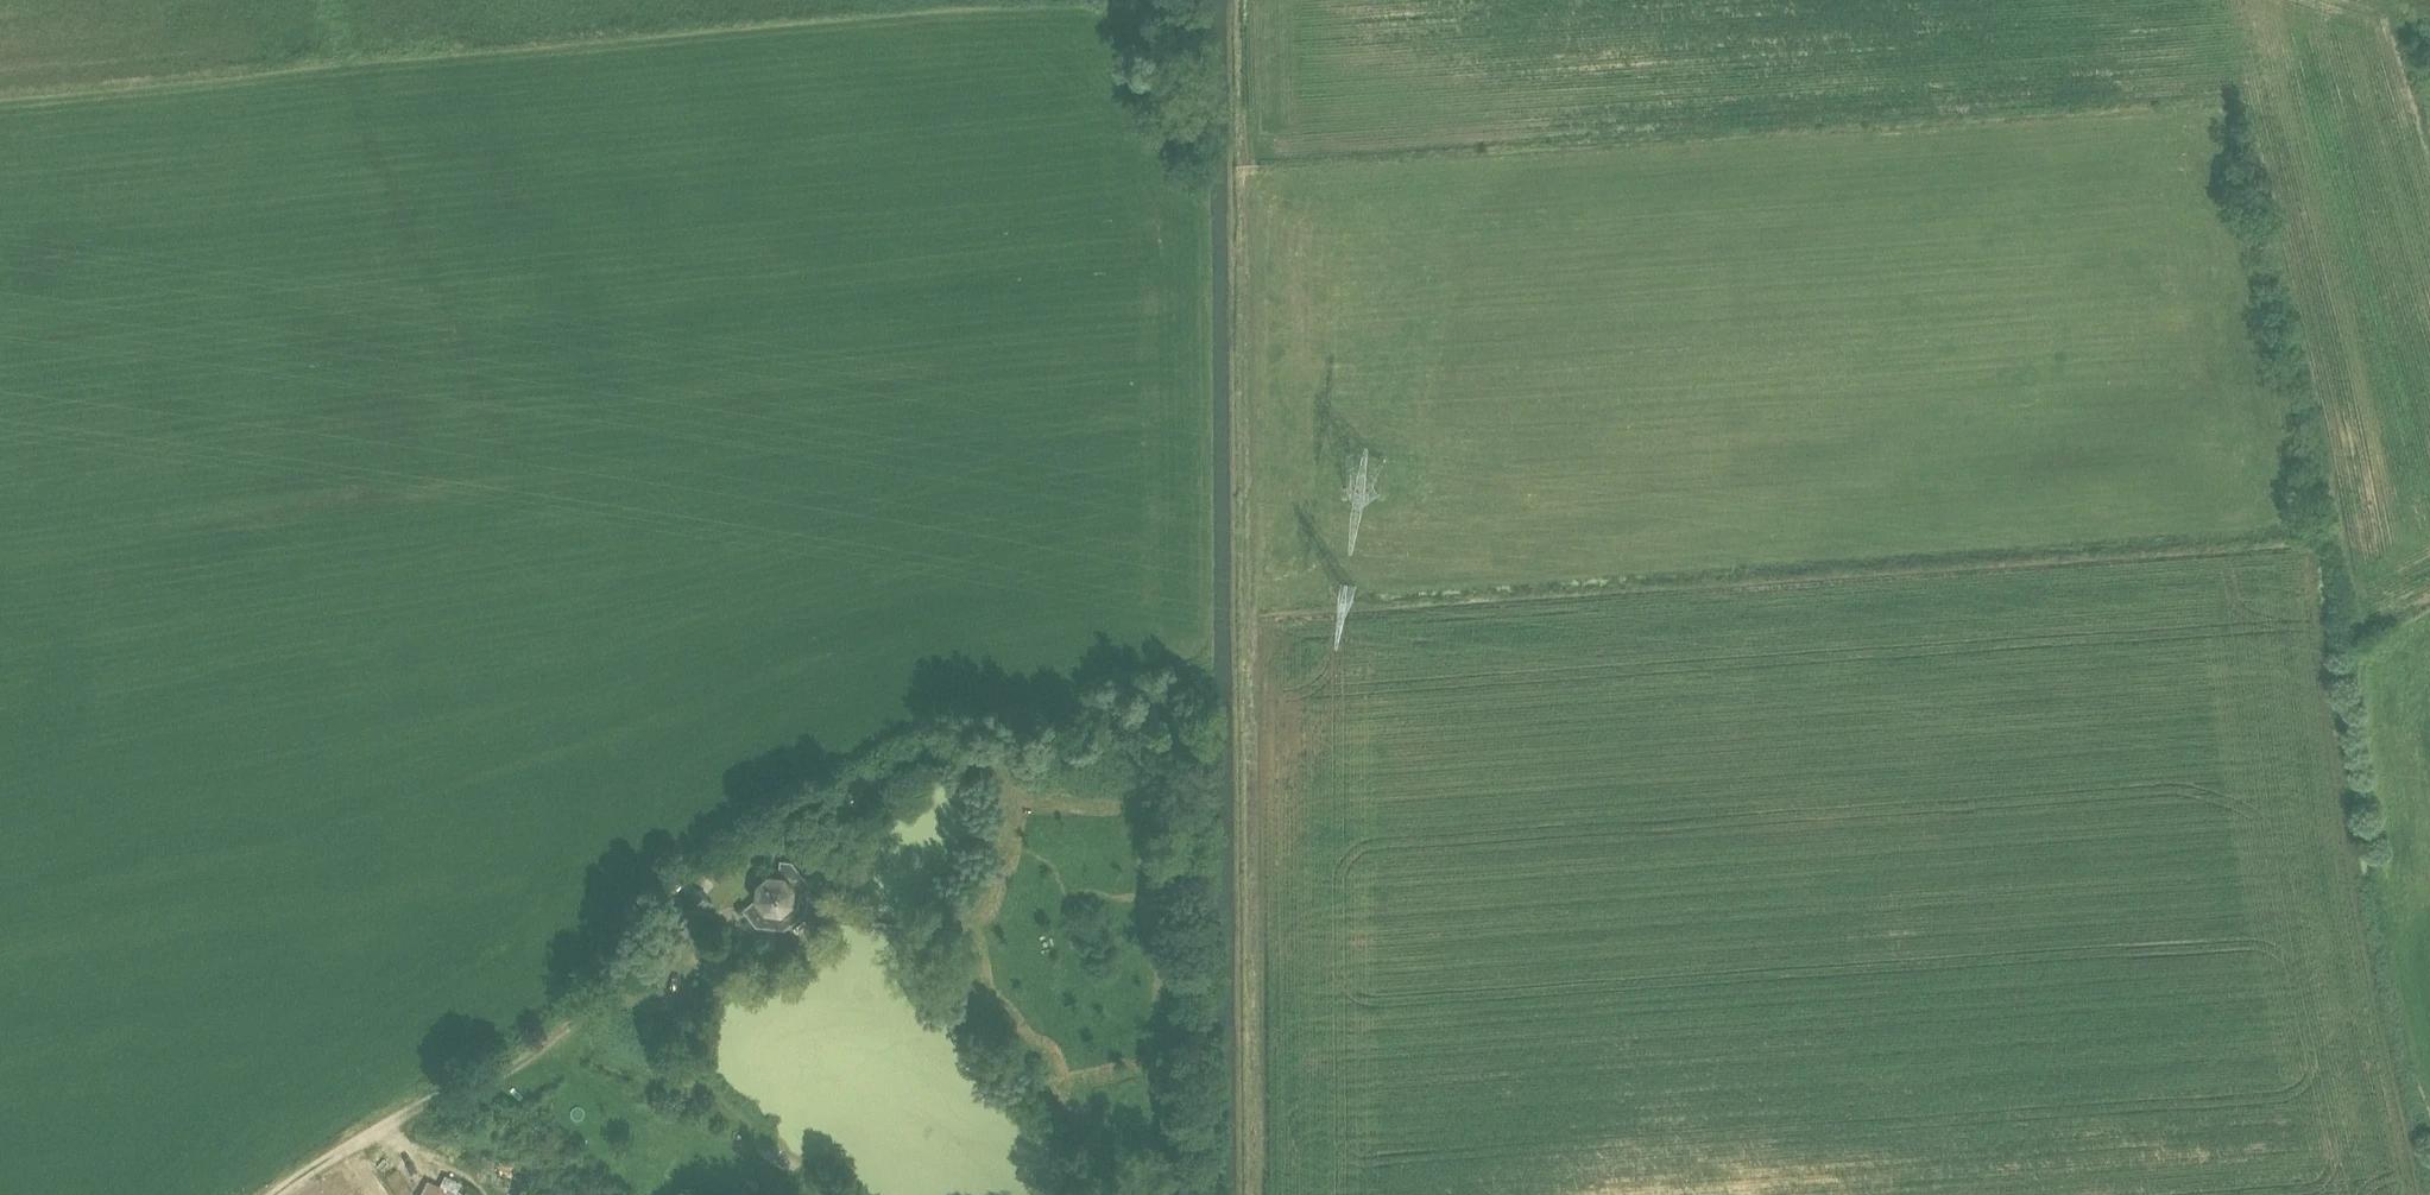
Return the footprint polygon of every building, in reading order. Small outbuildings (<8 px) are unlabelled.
[(759,886),(759,896),(765,905),(750,916),(756,923),(783,925),(802,910),(806,885),(790,864),(781,863),(780,869),(770,868),(769,878),(759,886)] [(665,913),(687,932),(713,902),(691,883),(665,913)]
